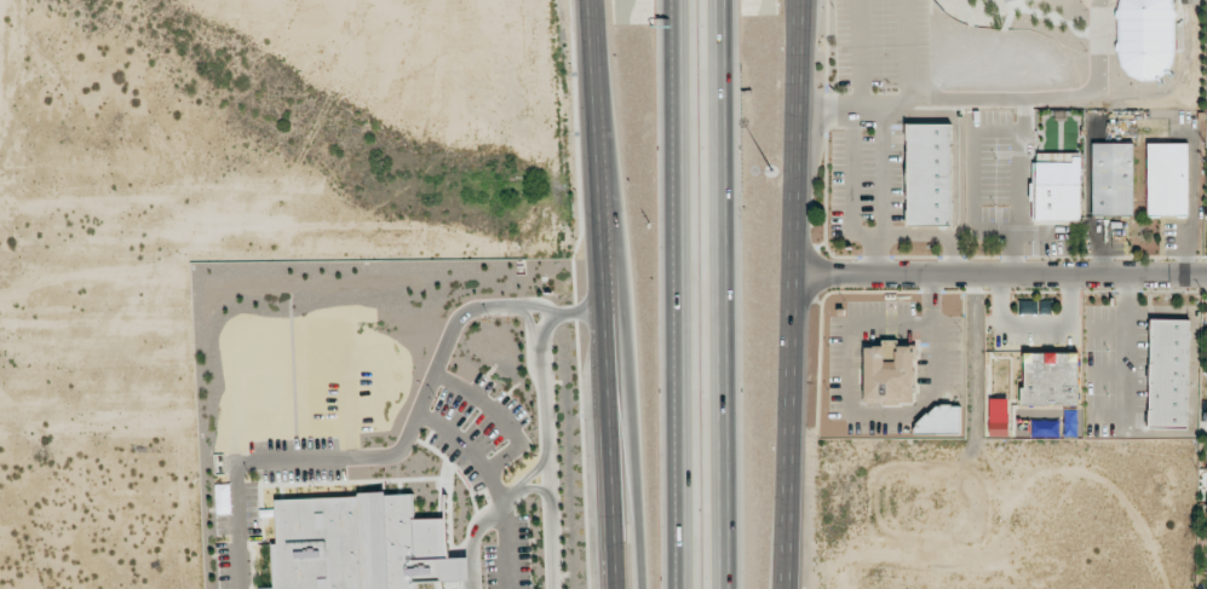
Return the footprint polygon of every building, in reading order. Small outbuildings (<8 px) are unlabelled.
[(1173,79),(1173,0),(1119,0),(1119,79),(1173,79)] [(952,225),(951,124),(907,124),(908,226),(952,225)] [(1134,143),(1093,143),(1092,215),(1133,216),(1134,143)] [(1189,143),(1148,143),(1148,216),(1188,217),(1189,143)] [(1033,161),(1032,221),(1081,221),(1081,161),(1033,161)] [(1188,429),(1190,320),(1151,319),(1149,428),(1188,429)] [(864,347),(866,405),(915,404),(914,345),(897,346),(897,362),(884,362),(884,353),(892,353),(892,340),(881,340),(881,346),(864,347)] [(1077,353),(1023,354),(1024,406),(1078,405),(1077,353)] [(1010,399),(991,398),(990,436),(1009,436),(1010,399)] [(961,434),(961,408),(915,408),(916,435),(961,434)] [(279,544),(273,545),(275,587),(261,588),(412,588),(412,582),(469,579),(468,558),(449,559),(447,518),(414,520),(413,493),(276,499),(279,544)]
